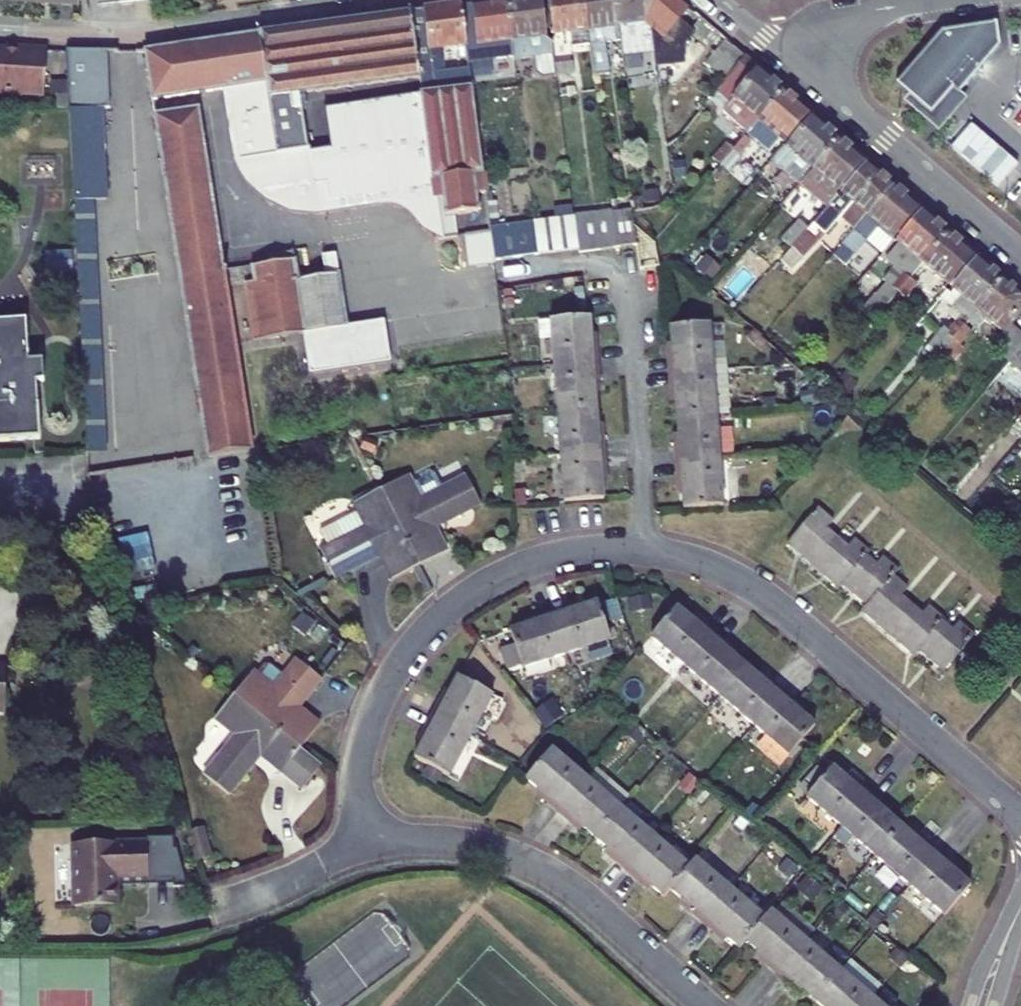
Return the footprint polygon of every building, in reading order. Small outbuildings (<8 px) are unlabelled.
[(551,44),(544,36),(539,0),(516,0),(506,1),(514,60),(514,61),(553,56),(551,44)] [(573,48),(590,46),(584,0),(551,0),(556,35),(571,33),(573,48)] [(622,41),(620,26),(616,0),(584,0),(590,46),(594,76),(608,75),(604,44),(622,41)] [(620,26),(622,41),(624,56),(652,52),(648,23),(645,0),(616,0),(620,26)] [(663,40),(675,27),(692,9),(681,0),(645,0),(648,23),(652,52),(656,79),(670,77),(668,68),(663,40)] [(495,49),(497,62),(514,60),(506,1),(474,6),(477,28),(463,30),(466,47),(469,72),(471,81),(484,79),(480,45),(495,43),(506,41),(506,47),(495,49)] [(442,50),(466,47),(463,30),(460,8),(425,13),(433,77),(436,94),(472,89),(471,81),(469,72),(446,75),(442,50)] [(412,15),(420,79),(433,77),(425,13),(412,15)] [(302,111),(300,95),(301,95),(420,79),(412,15),(257,37),(277,153),(278,155),(298,152),(291,112),(302,111)] [(942,31),(897,84),(910,94),(922,104),(939,105),(951,91),(952,92),(954,89),(960,94),(1001,46),(998,22),(942,31)] [(672,62),(678,61),(676,54),(680,54),(675,27),(663,40),(668,68),(673,67),(672,62)] [(223,90),(224,90),(226,107),(231,106),(240,162),(241,167),(243,172),(246,176),(249,180),(252,183),(256,187),(259,190),(261,192),(265,194),(318,187),(312,151),(307,151),(302,111),(291,112),(298,152),(278,155),(277,153),(257,37),(144,52),(152,100),(223,90)] [(728,41),(708,64),(727,81),(747,58),(728,41)] [(0,49),(0,94),(22,96),(23,94),(43,95),(44,81),(46,49),(18,46),(17,50),(4,50),(0,49)] [(66,50),(69,111),(101,110),(109,110),(107,51),(66,50)] [(553,56),(514,61),(517,81),(556,76),(554,66),(553,56)] [(575,75),(573,63),(554,66),(556,76),(556,78),(575,75)] [(761,70),(725,111),(750,133),(786,91),(761,70)] [(66,109),(68,83),(44,81),(43,95),(42,108),(66,109)] [(439,239),(458,236),(455,215),(479,211),(476,193),(485,192),(472,89),(436,94),(421,97),(432,186),(439,237),(439,239)] [(910,94),(904,100),(941,131),(967,100),(960,94),(954,89),(952,92),(951,91),(939,105),(922,104),(910,94)] [(224,90),(223,90),(225,107),(235,172),(240,187),(243,193),(251,206),(258,214),(270,224),(347,212),(387,207),(399,209),(407,214),(412,218),(422,229),(427,233),(432,235),(439,237),(432,186),(421,97),(421,95),(324,108),(329,148),(312,151),(318,187),(265,194),(261,192),(259,190),(256,187),(252,183),(249,180),(246,176),(243,172),(241,167),(240,162),(231,106),(226,107),(224,90)] [(771,151),(781,140),(784,143),(810,111),(786,91),(750,133),(771,151)] [(75,202),(96,201),(106,200),(101,110),(69,111),(75,202)] [(154,117),(207,456),(252,450),(198,110),(154,117)] [(787,144),(772,162),(800,185),(841,138),(816,116),(790,146),(787,144)] [(738,131),(714,159),(722,165),(746,138),(738,131)] [(743,162),(739,158),(752,143),(746,138),(722,165),(728,170),(732,174),(743,162)] [(838,197),(842,192),(839,188),(865,158),(841,138),(800,185),(828,208),(838,197)] [(838,197),(828,208),(856,232),(896,184),(872,164),(841,199),(838,197)] [(711,177),(717,183),(728,170),(722,165),(711,177)] [(868,241),(882,226),(895,237),(922,205),(896,184),(856,232),(844,246),(851,251),(863,237),(868,241)] [(632,207),(633,210),(613,213),(613,216),(633,213),(645,211),(643,198),(633,199),(634,207),(632,207)] [(75,202),(87,457),(108,456),(96,201),(75,202)] [(612,211),(575,216),(575,217),(576,221),(613,216),(613,213),(612,211)] [(888,305),(911,279),(916,273),(952,232),(928,211),(887,258),(896,267),(884,281),(888,284),(864,311),(874,320),(888,305)] [(635,222),(634,219),(633,213),(613,216),(617,248),(638,246),(635,222)] [(617,248),(613,216),(576,221),(580,250),(580,253),(617,248)] [(576,221),(575,217),(536,222),(536,226),(576,221)] [(580,250),(576,221),(536,226),(540,255),(580,250)] [(799,221),(783,240),(793,248),(810,229),(799,221)] [(518,258),(540,255),(536,226),(514,229),(518,258)] [(782,261),(793,271),(821,238),(810,229),(793,248),(782,261)] [(465,233),(470,268),(495,264),(491,230),(465,233)] [(940,293),(950,283),(951,283),(977,253),(952,232),(916,273),(940,293)] [(254,266),(257,286),(246,287),(255,339),(347,326),(337,255),(325,257),(328,276),(298,280),(293,253),(267,257),(268,264),(254,266)] [(943,353),(967,326),(970,322),(1007,279),(982,258),(952,293),(949,291),(942,298),(954,307),(963,315),(957,322),(950,330),(947,327),(925,353),(935,362),(943,353)] [(888,305),(896,311),(918,285),(911,279),(888,305)] [(994,347),(1008,359),(1020,344),(1020,330),(1014,323),(1020,315),(1020,291),(1007,279),(970,322),(979,330),(990,317),(1007,331),(994,347)] [(948,315),(957,322),(963,315),(954,307),(948,315)] [(591,335),(590,318),(551,321),(554,367),(598,363),(596,348),(592,349),(591,335)] [(27,360),(25,321),(0,322),(0,440),(39,438),(35,381),(43,380),(42,360),(27,360)] [(762,352),(771,342),(766,337),(748,321),(739,332),(762,352)] [(968,350),(962,346),(974,331),(967,326),(943,353),(956,364),(968,350)] [(673,358),(669,359),(670,373),(714,370),(711,327),(671,329),(672,345),(673,358)] [(1008,359),(1012,363),(1020,353),(1020,344),(1008,359)] [(1012,363),(1018,367),(1020,363),(1020,353),(1012,363)] [(596,394),(595,380),(599,379),(598,363),(554,367),(558,413),(597,410),(596,394)] [(677,402),(678,419),(718,415),(714,370),(670,373),(671,389),(676,389),(677,402)] [(604,439),(600,439),(598,425),(597,410),(558,413),(561,457),(605,454),(604,439)] [(675,449),(677,464),(721,461),(718,415),(678,419),(679,434),(680,448),(675,449)] [(372,451),(377,442),(365,437),(361,446),(372,451)] [(602,470),(606,470),(605,454),(561,457),(565,503),(605,500),(603,484),(602,470)] [(516,471),(528,470),(527,460),(516,460),(516,471)] [(683,492),(684,510),(724,507),(721,461),(677,464),(677,479),(682,478),(683,492)] [(421,499),(409,476),(383,490),(422,566),(448,553),(436,528),(481,505),(467,476),(421,499)] [(515,507),(529,506),(526,489),(515,491),(515,507)] [(322,550),(337,579),(383,555),(396,579),(422,566),(383,490),(355,504),(359,511),(319,531),(327,548),(322,550)] [(861,611),(912,655),(917,650),(943,672),(974,635),(959,622),(952,629),(943,621),(945,619),(929,606),(923,613),(902,595),(908,587),(894,574),(898,569),(883,556),(876,563),(866,554),(870,549),(856,536),(849,544),(828,526),(832,520),(819,508),(786,544),(836,588),(840,583),(865,605),(861,611)] [(612,641),(599,601),(570,611),(569,607),(555,611),(569,655),(612,641)] [(718,635),(704,623),(702,626),(678,606),(652,636),(688,668),(718,635)] [(540,621),(511,630),(516,644),(522,664),(524,669),(569,655),(555,611),(539,617),(540,621)] [(750,669),(725,647),(728,644),(718,635),(688,668),(723,699),(750,669)] [(522,664),(516,644),(500,649),(507,669),(522,664)] [(273,688),(253,672),(234,695),(301,749),(320,725),(299,709),(322,680),(296,660),(273,688)] [(786,694),(773,682),(769,685),(750,669),(723,699),(756,728),(786,694)] [(495,695),(459,677),(445,703),(441,701),(434,715),(473,735),(495,695)] [(816,727),(793,706),(796,703),(786,694),(756,728),(790,756),(816,727)] [(283,772),(281,774),(302,790),(322,766),(301,749),(234,695),(215,719),(235,735),(202,773),(229,795),(261,754),(283,772)] [(554,721),(566,713),(560,705),(548,712),(554,721)] [(416,758),(451,775),(473,735),(434,715),(427,728),(431,730),(416,758)] [(645,724),(653,731),(659,723),(651,716),(645,724)] [(680,760),(685,755),(679,749),(674,755),(680,760)] [(551,798),(548,802),(558,811),(588,778),(555,750),(530,779),(551,798)] [(829,776),(810,797),(843,826),(873,792),(860,782),(857,786),(836,767),(829,776)] [(810,797),(829,776),(820,768),(801,790),(810,797)] [(571,822),(575,818),(595,836),(622,806),(588,778),(558,811),(571,822)] [(877,855),(904,825),(882,806),(885,802),(873,792),(843,826),(835,835),(848,847),(856,837),(877,855)] [(619,856),(615,860),(626,869),(656,835),(622,806),(595,836),(619,856)] [(731,821),(743,831),(752,820),(740,811),(731,821)] [(913,885),(942,852),(931,842),(928,846),(904,825),(877,855),(913,885)] [(209,858),(201,827),(187,831),(195,862),(209,858)] [(156,833),(158,878),(182,877),(180,833),(156,833)] [(642,876),(664,895),(671,887),(690,865),(656,835),(626,869),(639,880),(642,876)] [(117,906),(117,877),(147,876),(146,842),(72,844),(74,907),(117,906)] [(770,862),(777,868),(786,857),(779,851),(770,862)] [(973,884),(951,865),(954,862),(942,852),(913,885),(947,914),(973,884)] [(693,906),(690,910),(703,921),(732,888),(696,858),(690,865),(671,887),(693,906)] [(841,896),(850,885),(829,886),(841,896)] [(717,927),(740,946),(746,940),(766,917),(732,888),(703,921),(714,930),(717,927)] [(816,908),(824,914),(836,900),(829,893),(816,908)] [(769,960),(766,963),(778,972),(806,939),(772,910),(766,917),(746,940),(769,960)] [(886,917),(880,912),(871,922),(877,927),(886,917)] [(790,983),(793,980),(815,999),(841,969),(806,939),(778,972),(790,983)] [(875,998),(841,969),(815,999),(824,1005),(868,1005),(875,998)] [(875,998),(868,1005),(885,1005),(875,998)]
